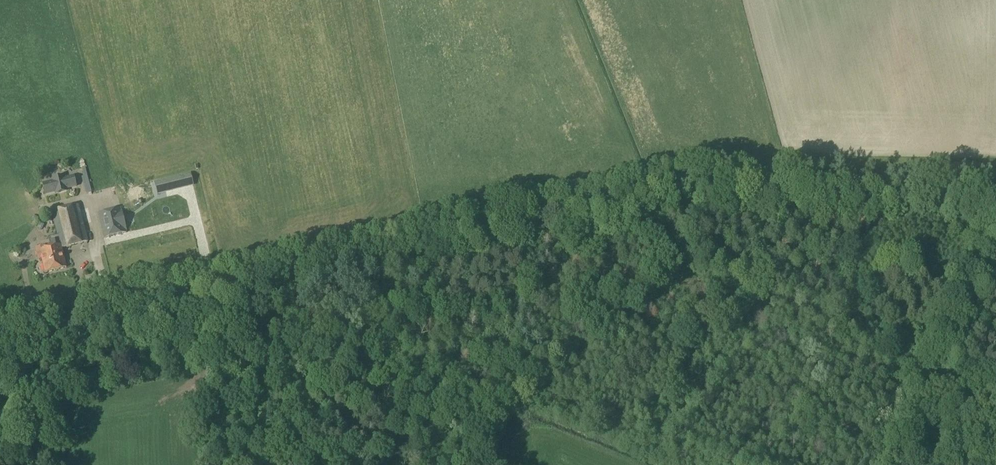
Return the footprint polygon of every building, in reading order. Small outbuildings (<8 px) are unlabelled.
[(76,187),(73,176),(64,178),(63,176),(51,179),(51,181),(42,184),(44,195),(54,193),(54,195),(67,191),(67,190),(76,187)] [(165,179),(168,192),(182,188),(179,176),(165,179)] [(106,196),(107,207),(116,206),(115,196),(106,196)] [(124,213),(135,212),(134,203),(123,205),(124,213)] [(66,267),(61,248),(87,242),(78,205),(52,212),(60,245),(36,251),(37,256),(41,256),(45,272),(66,267)] [(103,239),(126,233),(120,208),(97,214),(103,239)] [(100,244),(97,234),(90,237),(93,246),(100,244)]
